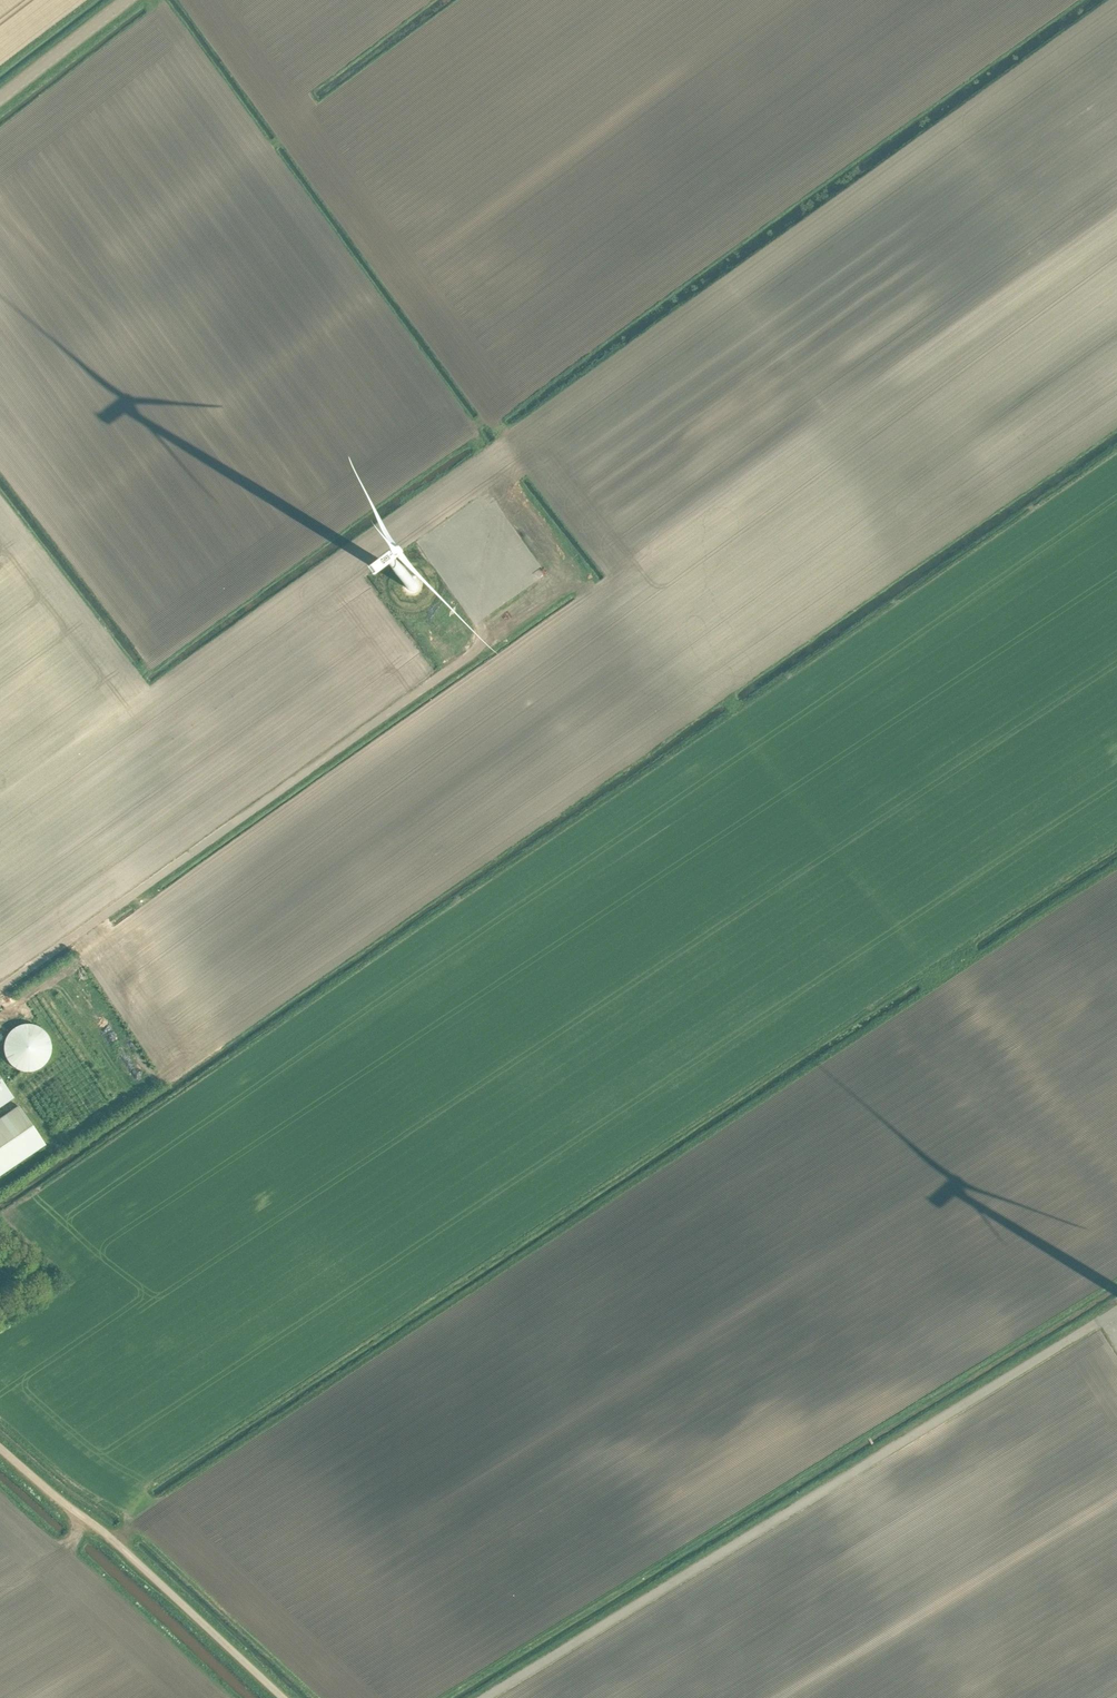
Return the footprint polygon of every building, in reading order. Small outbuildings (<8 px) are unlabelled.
[(412,592),(413,592),(414,592),(415,592),(416,591),(417,591),(417,590),(418,589),(418,588),(418,587),(418,586),(418,585),(418,584),(417,583),(416,582),(415,581),(414,581),(413,581),(412,581),(411,582),(410,582),(409,583),(408,583),(408,584),(407,585),(407,586),(407,587),(407,588),(408,589),(408,590),(409,591),(410,591),(411,592),(412,592)] [(48,1056),(48,1052),(25,1051),(23,1053),(17,1053),(10,1047),(20,1035),(31,1035),(33,1033),(34,1034),(34,1044),(41,1045),(42,1040),(38,1038),(42,1033),(38,1030),(40,1028),(36,1025),(16,1024),(6,1037),(5,1052),(10,1056),(17,1056),(13,1060),(13,1069),(37,1070),(48,1056)] [(13,1098),(0,1078),(0,1107),(13,1098)] [(0,1117),(0,1176),(46,1145),(18,1105),(0,1117)]
